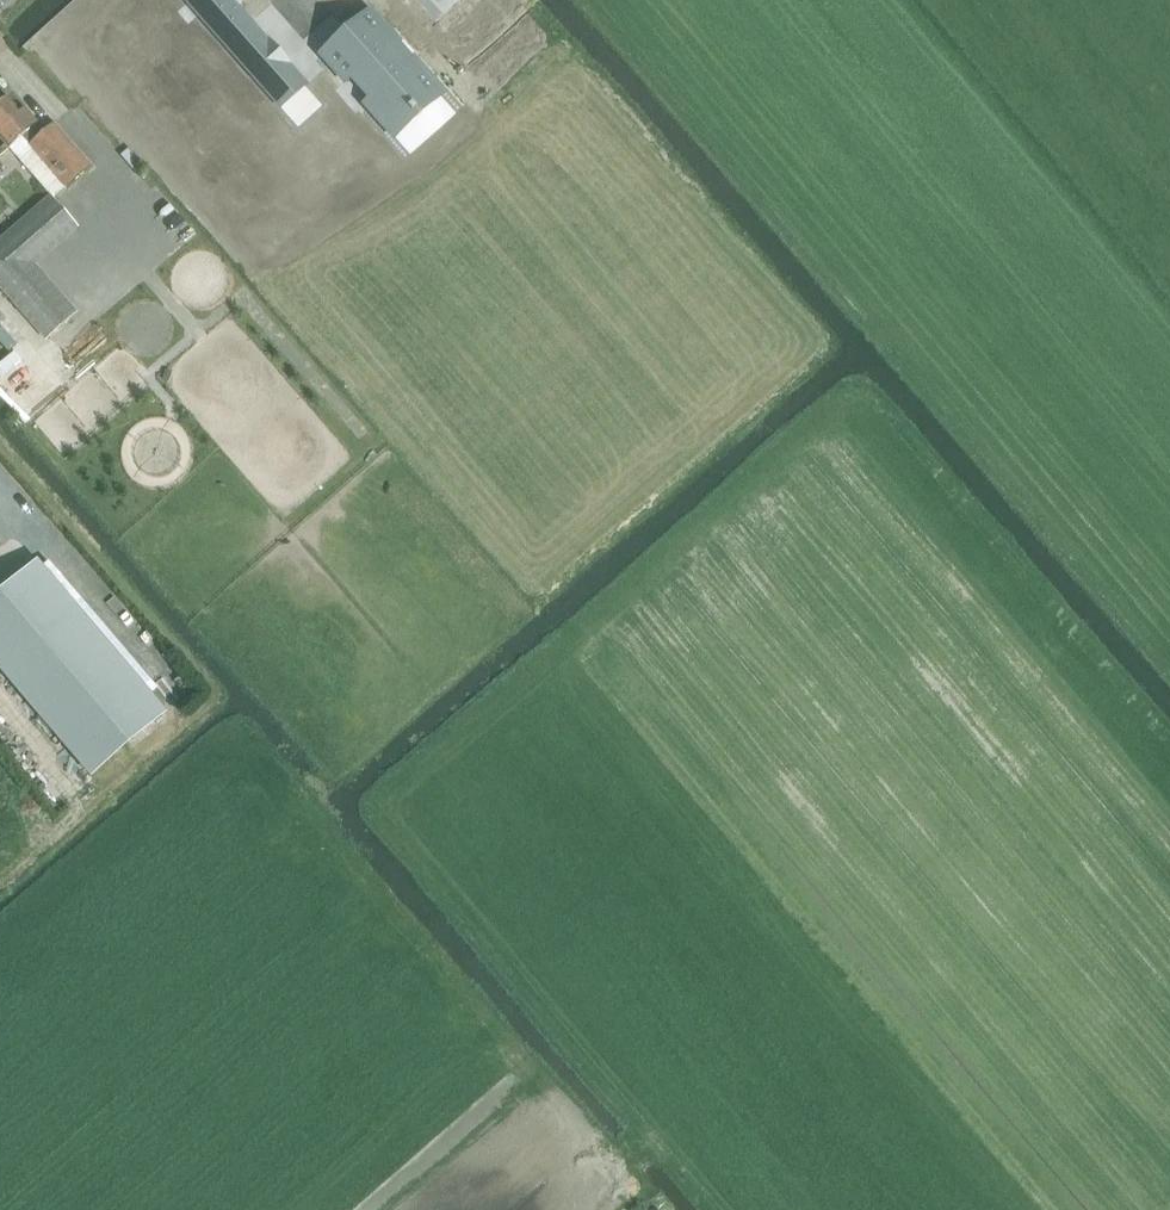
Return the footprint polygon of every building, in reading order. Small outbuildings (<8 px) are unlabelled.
[(240,66),(267,42),(230,0),(182,0),(240,66)] [(397,134),(441,96),(409,58),(405,61),(396,51),(400,47),(372,16),(328,54),(355,86),(359,83),(368,93),(364,96),(397,134)] [(9,147),(54,200),(67,188),(92,166),(81,153),(54,123),(41,134),(33,126),(37,122),(24,108),(20,112),(7,97),(0,103),(0,137),(9,147)] [(0,248),(0,279),(43,328),(50,337),(73,317),(66,308),(28,264),(73,225),(53,201),(0,248)] [(90,773),(163,711),(39,566),(0,599),(0,667),(90,773)]
